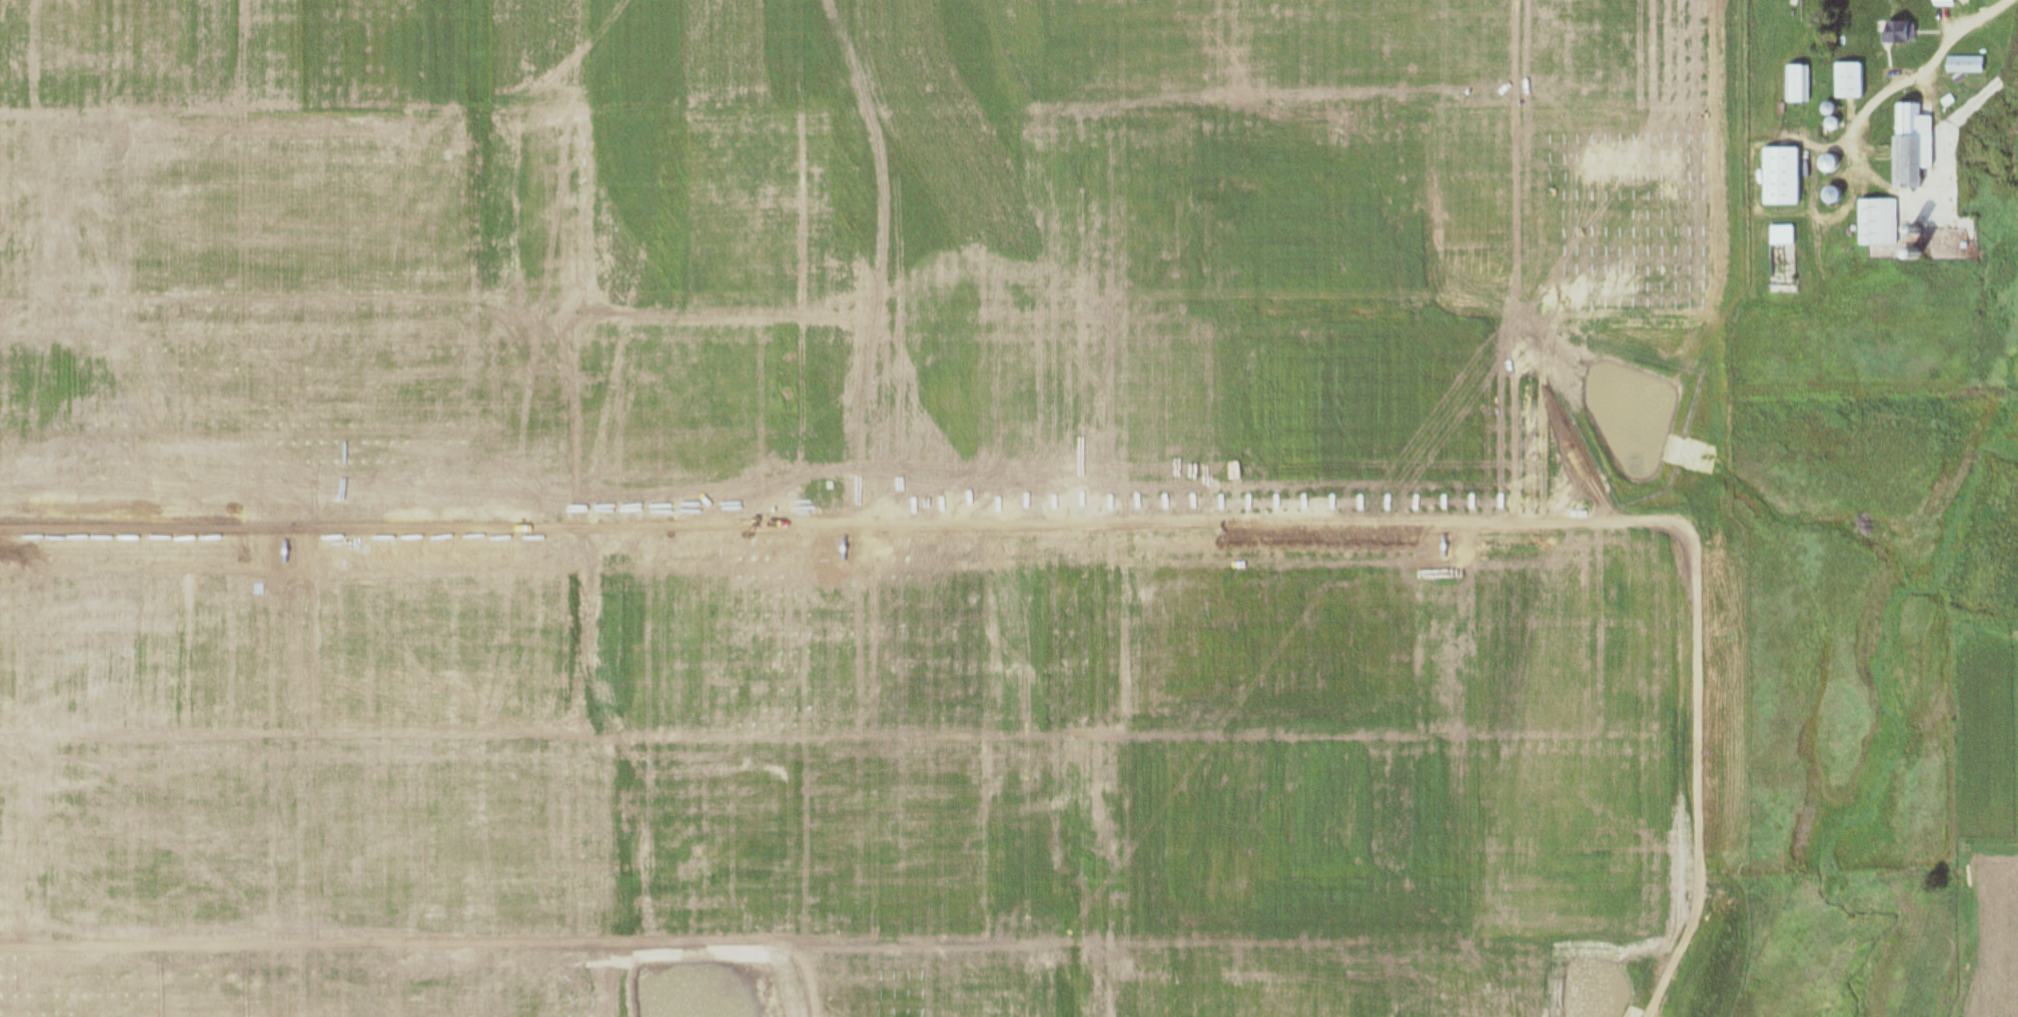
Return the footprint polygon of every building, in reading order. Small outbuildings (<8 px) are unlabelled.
[(1914,23),(1883,23),(1883,44),(1914,44),(1914,23)] [(1983,57),(1946,57),(1946,74),(1983,74),(1983,57)] [(1835,65),(1835,99),(1863,99),(1863,65),(1835,65)] [(1805,69),(1794,69),(1794,102),(1805,102),(1805,69)] [(1917,191),(1917,170),(1931,170),(1931,117),(1919,117),(1919,106),(1896,106),(1896,139),(1891,139),(1891,191),(1917,191)] [(1761,206),(1799,206),(1799,150),(1761,150),(1761,206)] [(1835,170),(1828,156),(1817,162),(1824,175),(1835,170)] [(1839,202),(1833,188),(1820,193),(1825,207),(1839,202)] [(1895,247),(1895,202),(1858,202),(1858,247),(1895,247)] [(1792,247),(1792,228),(1769,228),(1769,247),(1792,247)]
